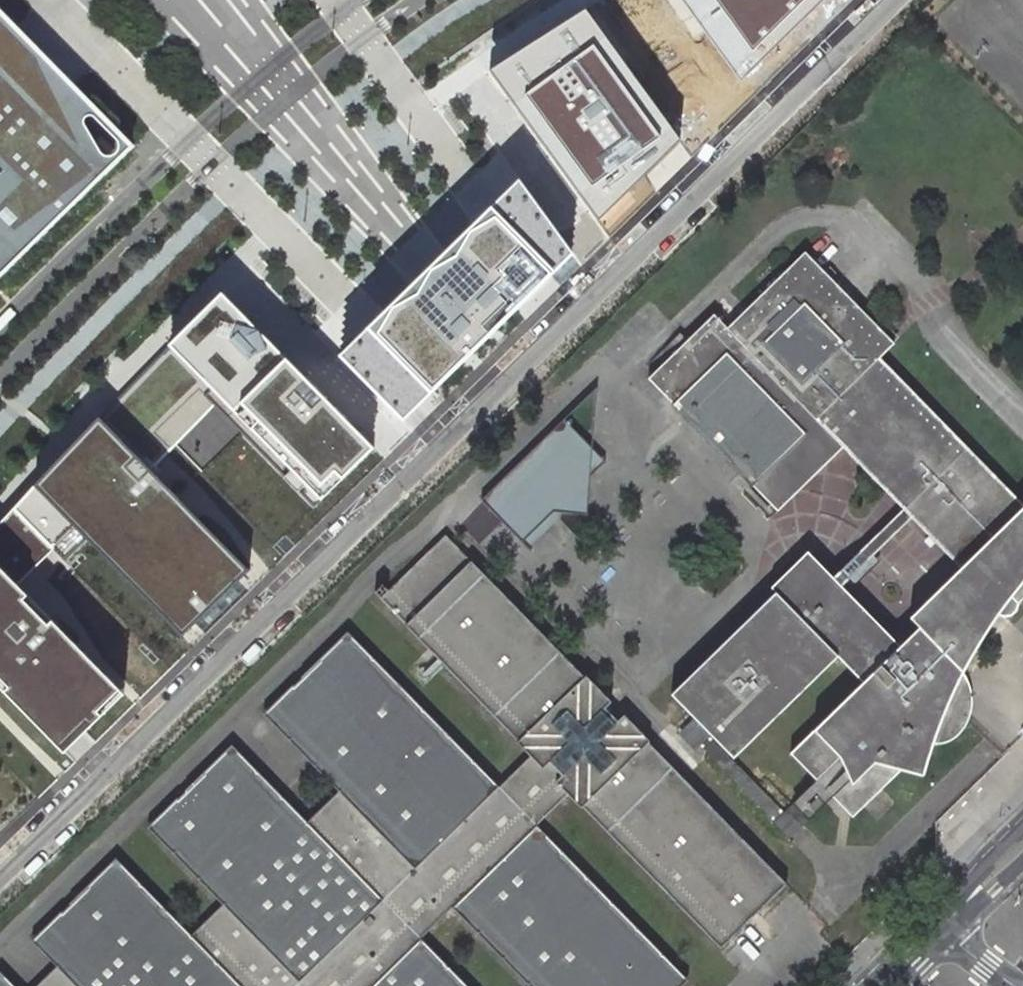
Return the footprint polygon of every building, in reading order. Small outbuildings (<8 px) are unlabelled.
[(739,81),(821,0),(680,0),(739,81)] [(137,147),(59,68),(0,9),(0,281),(134,150),(137,147)] [(680,143),(586,12),(489,70),(542,145),(596,220),(680,143)] [(403,420),(574,253),(518,179),(502,198),(485,214),(426,269),(367,325),(340,352),(403,420)] [(848,323),(862,309),(807,253),(727,328),(715,315),(648,379),(779,510),(843,448),(904,509),(913,517),(971,575),(982,565),(1001,585),(1021,606),(1022,604),(1022,498),(848,323)] [(63,755),(78,742),(88,731),(126,694),(24,600),(51,572),(80,541),(182,639),(251,573),(147,478),(154,470),(161,463),(167,457),(210,409),(315,510),(376,452),(295,366),(221,294),(116,396),(100,418),(0,522),(0,692),(63,755)] [(480,496),(517,534),(550,504),(562,505),(583,508),(586,483),(592,445),(562,415),(480,496)] [(592,445),(586,483),(609,462),(592,445)] [(562,505),(550,504),(517,534),(523,541),(554,513),(579,538),(583,508),(562,505)] [(904,509),(834,578),(830,582),(838,590),(841,586),(845,582),(847,585),(850,587),(854,588),(858,586),(882,562),(874,555),(913,517),(904,509)] [(379,595),(720,947),(787,882),(675,766),(657,748),(446,529),(379,595)] [(836,654),(860,681),(788,750),(817,779),(832,795),(853,816),(902,771),(925,778),(935,743),(943,744),(950,742),(957,738),(963,732),(967,725),(968,719),(968,709),(966,704),(964,698),(958,692),(955,690),(970,659),(982,639),(993,621),(1008,600),(997,589),(1001,585),(982,565),(971,575),(918,623),(921,626),(901,645),(841,586),(838,590),(830,582),(834,578),(807,552),(771,588),(775,591),(670,691),(693,715),(732,756),(836,654)] [(159,985),(465,985),(419,938),(456,903),(536,985),(680,985),(686,981),(534,826),(537,823),(499,784),(496,787),(345,632),(267,707),(342,785),(306,820),(231,742),(150,820),(227,899),(190,934),(114,855),(71,896),(159,985)] [(675,766),(701,741),(791,835),(800,826),(785,810),(732,756),(693,715),(657,748),(675,766)] [(800,826),(832,795),(817,779),(785,810),(800,826)] [(10,828),(0,819),(0,837),(10,828)] [(71,896),(33,932),(59,959),(31,985),(159,985),(71,896)] [(0,970),(0,985),(16,985),(0,970)]
